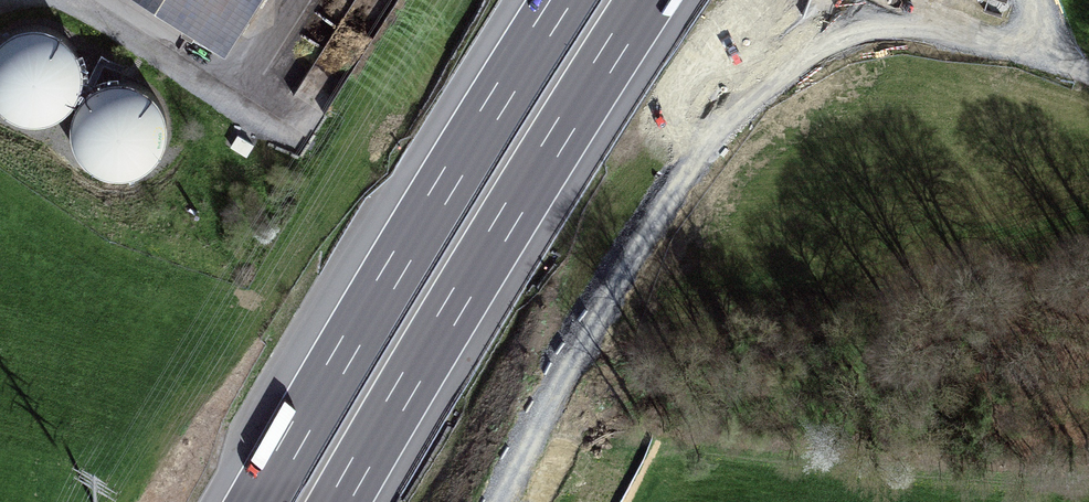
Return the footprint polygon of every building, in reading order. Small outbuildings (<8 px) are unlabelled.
[(224,50),(257,0),(146,0),(224,50)] [(67,40),(55,31),(40,26),(25,26),(10,31),(0,39),(0,107),(4,111),(19,118),(35,120),(50,117),(64,109),(74,97),(79,83),(80,68),(76,53),(67,40)] [(158,101),(147,89),(133,81),(118,79),(102,81),(88,89),(76,101),(70,116),(68,132),(72,148),(82,161),(95,171),(110,176),(127,176),(142,170),(154,160),(163,147),(166,131),(165,115),(158,101)]
